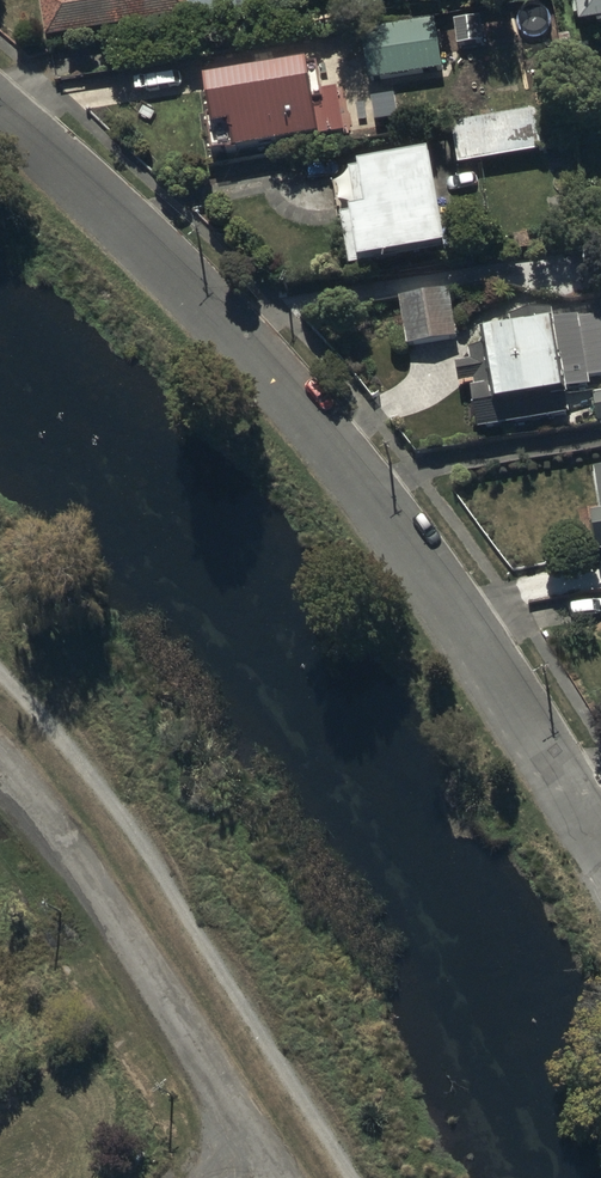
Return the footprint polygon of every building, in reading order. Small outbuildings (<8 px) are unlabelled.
[(44,34),(246,0),(38,0),(44,34)] [(576,31),(600,27),(600,0),(571,0),(576,31)] [(432,17),(360,28),(367,77),(439,67),(432,17)] [(307,66),(306,59),(204,75),(211,120),(206,121),(210,150),(316,133),(318,142),(344,138),(336,88),(320,90),(316,65),(307,66)] [(550,107),(451,120),(456,161),(555,148),(550,107)] [(443,247),(429,149),(357,159),(359,167),(349,168),(354,204),(349,205),(350,209),(343,210),(350,260),(443,247)] [(450,285),(404,289),(409,342),(455,337),(450,285)] [(481,330),(483,342),(467,344),(468,357),(457,358),(460,381),(473,380),(474,385),(471,386),(477,429),(572,416),(567,385),(589,382),(588,375),(600,373),(600,313),(481,330)] [(592,512),(597,547),(600,547),(600,511),(592,512)]
